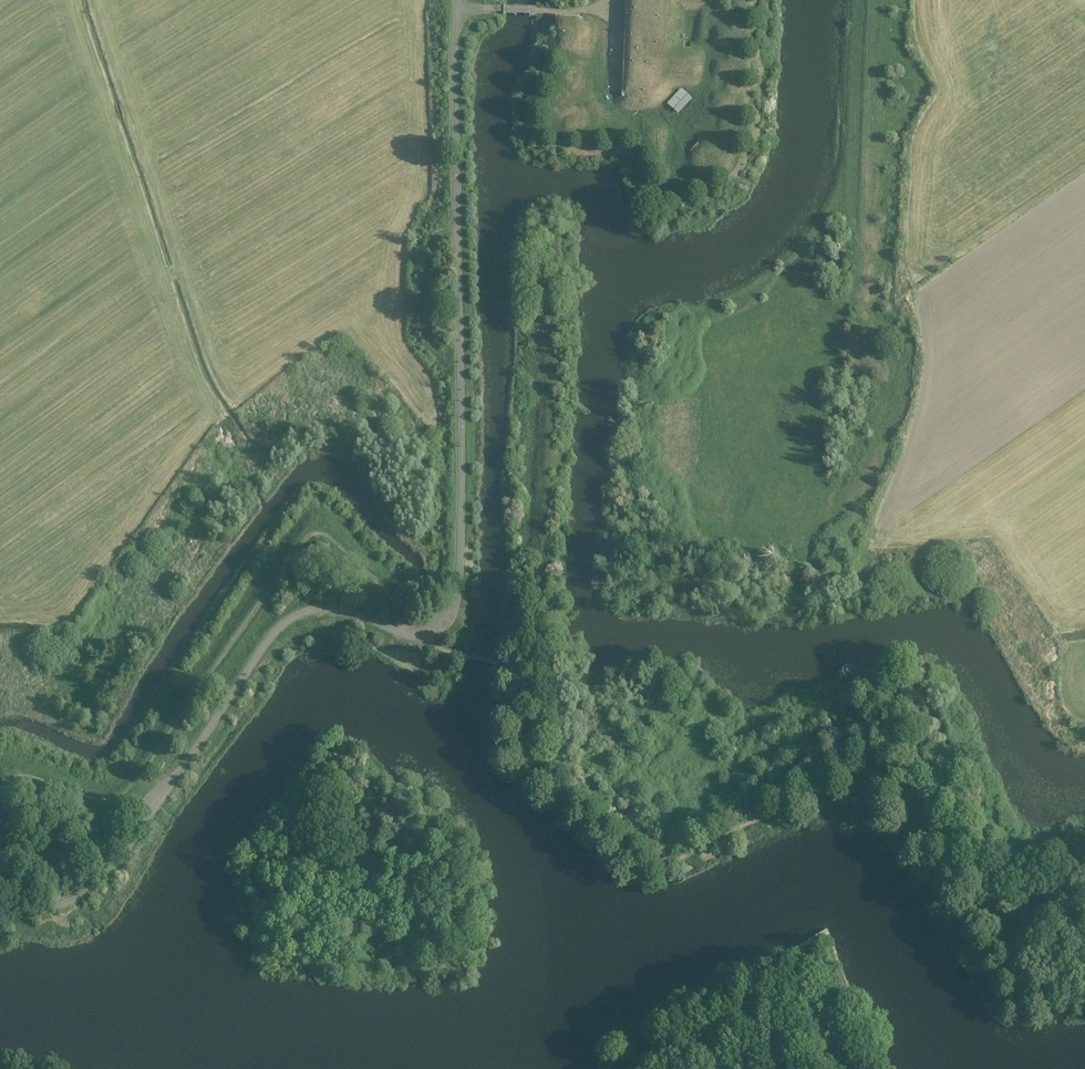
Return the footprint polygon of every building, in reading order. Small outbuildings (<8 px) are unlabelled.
[(621,97),(627,98),(627,96),(646,96),(647,72),(658,73),(658,60),(665,55),(669,55),(668,67),(689,68),(690,60),(691,60),(691,49),(692,49),(692,48),(693,47),(691,39),(690,39),(689,47),(685,47),(685,39),(684,39),(682,47),(682,48),(683,49),(683,52),(665,51),(659,45),(661,0),(625,0),(621,97)] [(680,114),(692,101),(681,90),(668,103),(680,114)]
